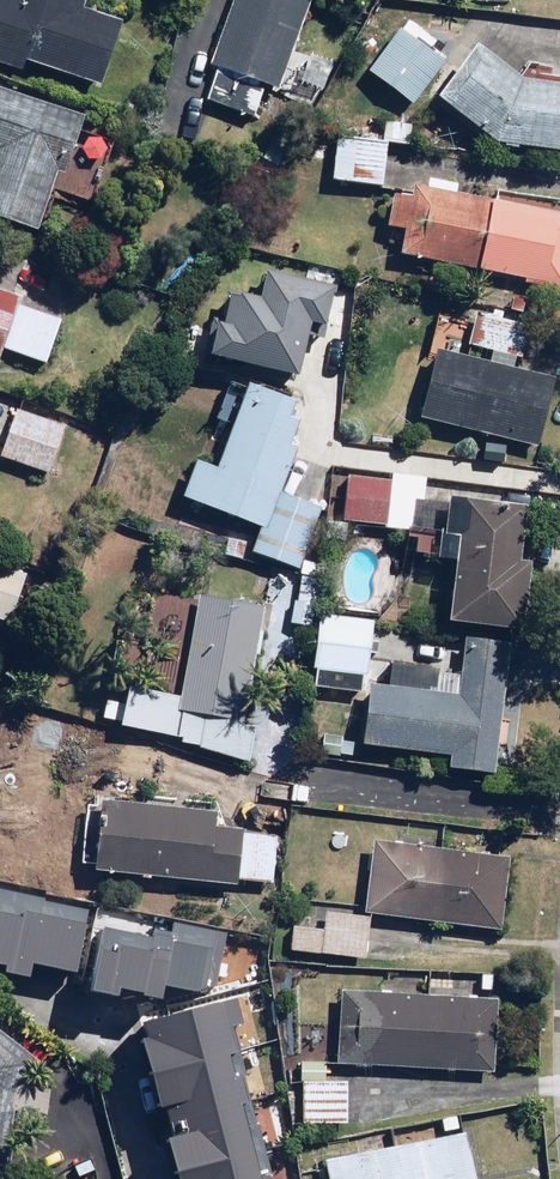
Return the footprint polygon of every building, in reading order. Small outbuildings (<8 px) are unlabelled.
[(23,72),(27,61),(100,87),(125,18),(87,4),(88,0),(0,0),(0,64),(23,72)] [(212,64),(216,66),(205,96),(255,115),(267,82),(278,86),(310,0),(235,0),(212,64)] [(425,98),(497,149),(559,155),(559,76),(527,72),(471,33),(425,98)] [(333,66),(300,53),(284,95),(316,108),(333,66)] [(0,85),(0,215),(41,228),(55,187),(94,200),(114,142),(81,131),(86,114),(0,85)] [(277,176),(293,141),(273,131),(257,166),(277,176)] [(340,131),(335,181),(388,186),(393,137),(340,131)] [(415,197),(399,193),(393,226),(409,229),(404,255),(559,285),(559,210),(418,182),(415,197)] [(300,374),(312,321),(327,325),(337,285),(269,269),(262,298),(232,291),(229,304),(220,302),(209,353),(300,374)] [(0,288),(0,364),(5,349),(47,363),(61,319),(21,305),(24,296),(0,288)] [(519,366),(529,325),(475,313),(466,354),(438,347),(422,418),(540,444),(555,374),(519,366)] [(296,395),(251,379),(221,464),(198,455),(183,496),(261,524),(252,552),(299,569),(321,506),(285,494),(304,442),(293,438),(300,417),(289,413),(296,395)] [(11,408),(0,453),(0,455),(51,467),(62,420),(11,408)] [(523,559),(527,505),(428,497),(430,473),(397,470),(396,481),(348,477),(345,515),(384,519),(384,527),(420,530),(418,553),(454,555),(448,621),(527,627),(532,560),(523,559)] [(246,562),(246,530),(218,529),(217,562),(246,562)] [(0,563),(0,619),(14,623),(30,573),(0,563)] [(315,627),(320,595),(296,591),(291,622),(315,627)] [(264,602),(197,593),(182,697),(130,689),(125,726),(187,735),(185,749),(255,759),(260,727),(247,726),(264,602)] [(372,615),(320,613),(316,687),(368,689),(372,615)] [(498,772),(512,642),(469,637),(468,650),(427,645),(425,661),(392,657),(390,680),(373,678),(366,746),(455,756),(453,768),(498,772)] [(98,800),(93,870),(275,882),(278,832),(240,829),(241,824),(217,822),(218,808),(98,800)] [(512,855),(376,838),(367,910),(503,927),(512,855)] [(75,974),(87,914),(0,898),(0,961),(75,974)] [(368,957),(372,913),(313,908),(312,925),(295,924),(292,951),(368,957)] [(104,913),(91,984),(163,997),(165,985),(212,994),(223,935),(104,913)] [(498,997),(344,990),(341,1062),(495,1070),(498,997)] [(239,1054),(227,1003),(135,1024),(147,1075),(239,1054)] [(0,1025),(0,1161),(7,1162),(12,1111),(50,1115),(53,1086),(24,1084),(44,1055),(0,1025)] [(251,1105),(239,1054),(147,1075),(159,1126),(251,1105)] [(328,1059),(302,1058),(300,1122),(346,1123),(347,1081),(328,1080),(328,1059)] [(263,1157),(251,1105),(159,1126),(171,1178),(263,1157)] [(465,1131),(328,1158),(332,1178),(474,1178),(465,1131)] [(263,1157),(171,1178),(268,1178),(263,1157)]
